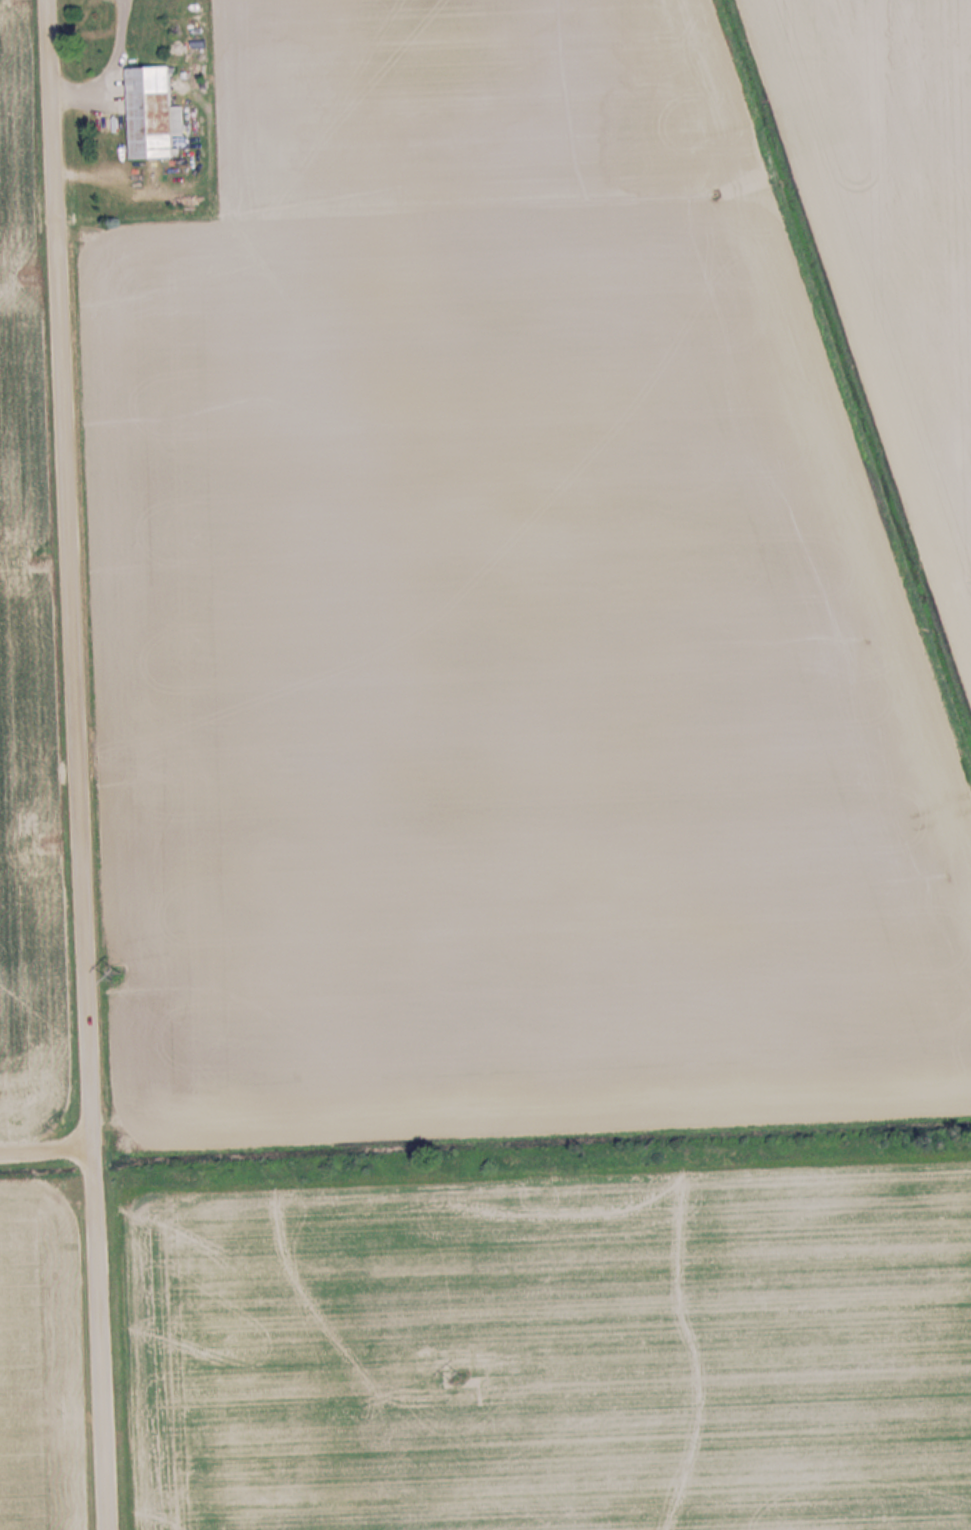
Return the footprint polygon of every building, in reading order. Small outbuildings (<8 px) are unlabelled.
[(133,68),(136,160),(180,158),(179,135),(187,135),(186,106),(177,106),(176,67),(133,68)]
